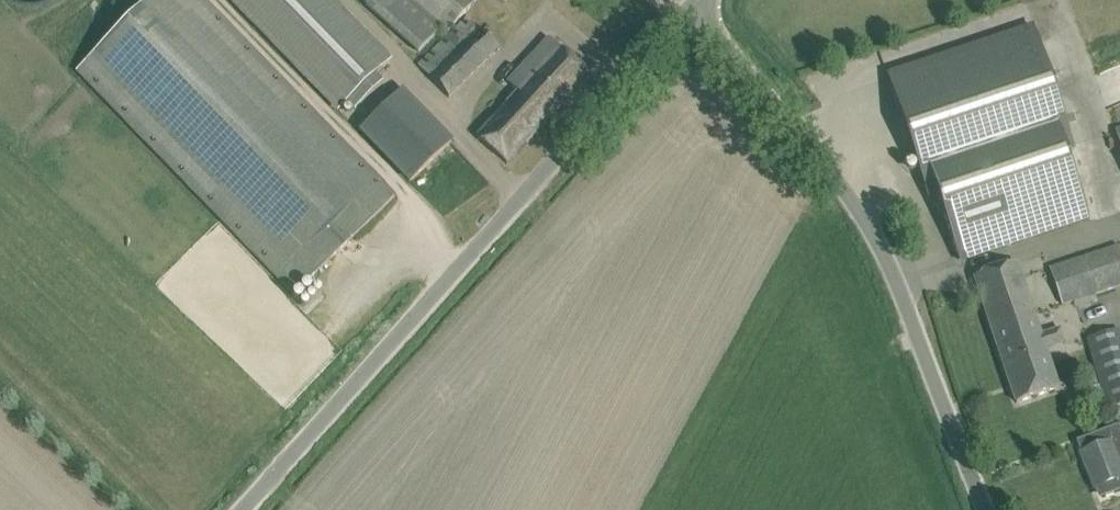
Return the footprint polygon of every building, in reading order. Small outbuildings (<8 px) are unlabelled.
[(78,69),(293,292),(395,195),(206,0),(150,0),(78,69)] [(391,61),(332,0),(233,0),(340,111),(348,104),(355,111),(384,82),(377,75),(391,61)] [(365,7),(418,54),(441,28),(447,33),(476,0),(372,0),(365,7)] [(417,66),(433,82),(448,97),(499,48),(468,16),(417,66)] [(1074,146),(1034,28),(888,77),(927,195),(936,192),(959,259),(1088,216),(1065,149),(1074,146)] [(518,93),(478,138),(507,164),(589,75),(551,40),(509,84),(518,93)] [(452,141),(436,126),(400,89),(359,128),(410,181),(452,141)] [(1118,244),(1049,268),(1062,305),(1119,285),(1119,251),(1118,244)] [(1042,341),(1040,335),(1017,263),(975,277),(1016,403),(1058,388),(1042,341)] [(1106,301),(1104,295),(1090,299),(1094,311),(1102,308),(1101,303),(1106,301)] [(1109,333),(1087,339),(1107,408),(1119,404),(1119,330),(1109,333)] [(1081,454),(1086,467),(1090,465),(1099,487),(1119,479),(1119,461),(1113,442),(1119,439),(1119,425),(1076,442),(1081,454)]
